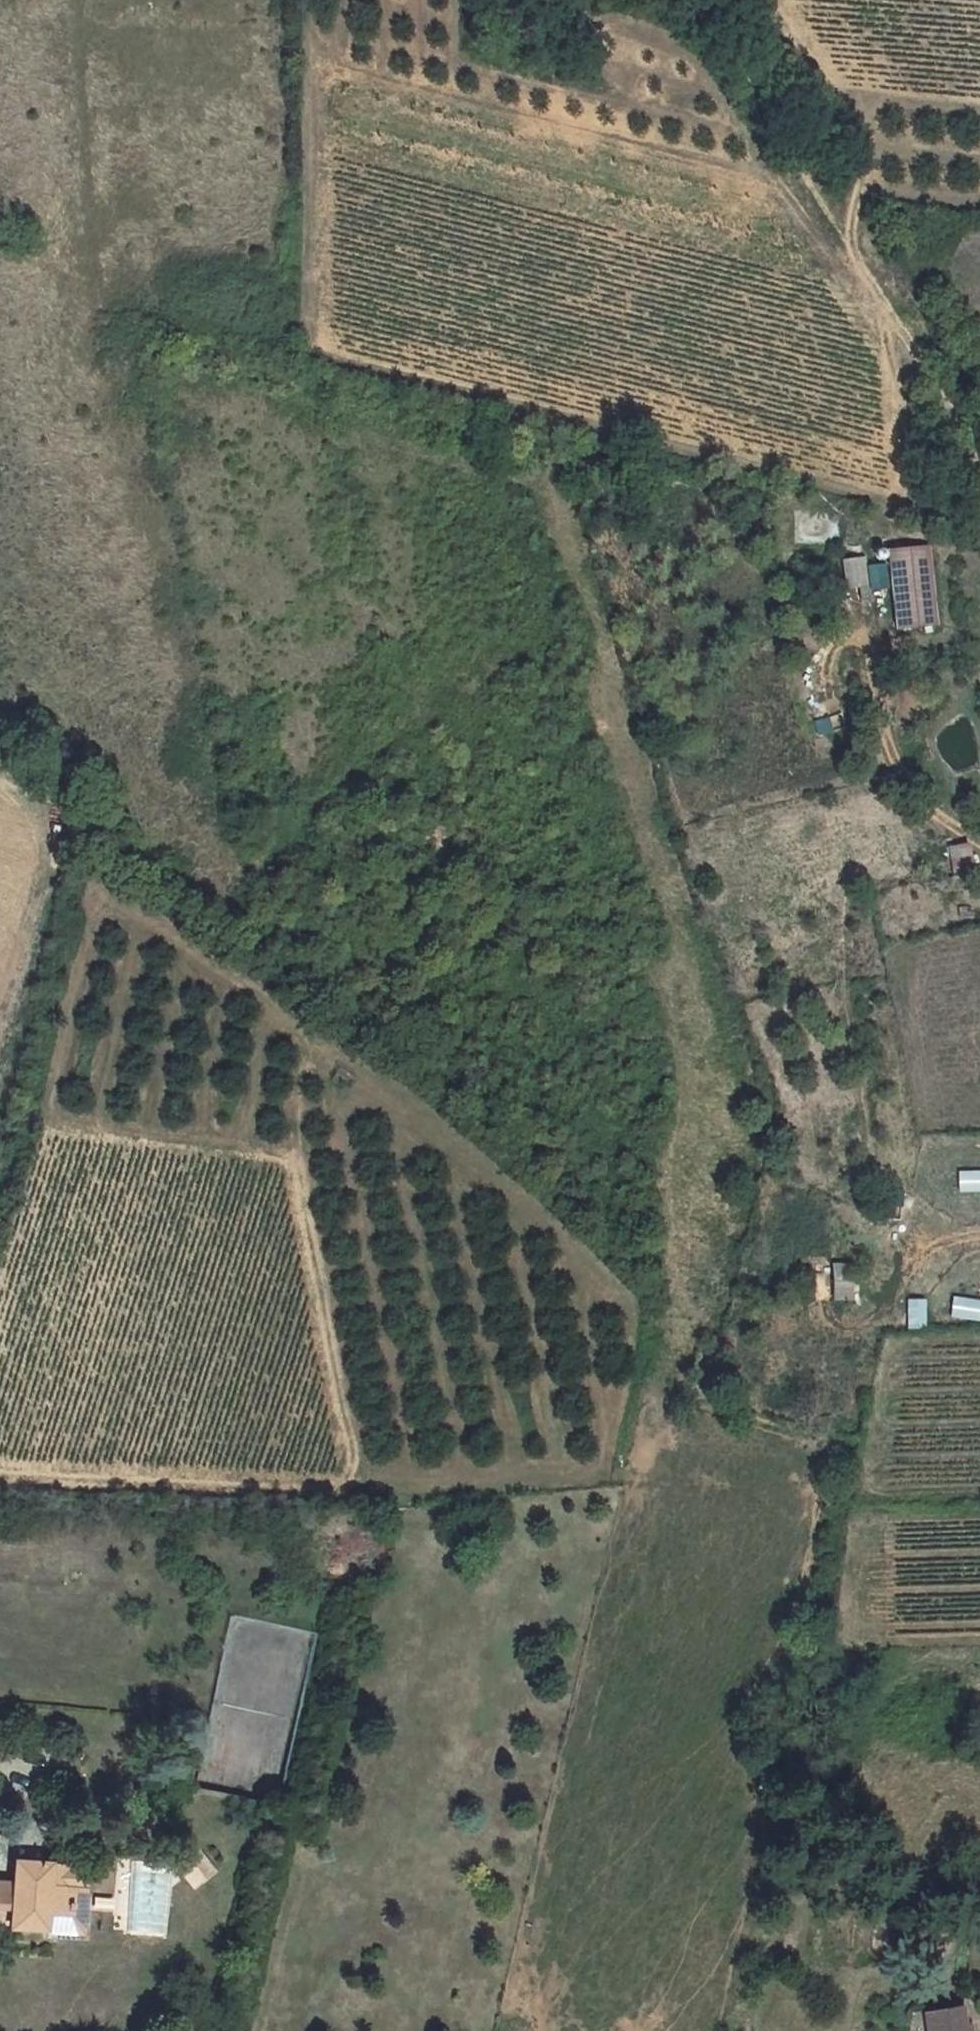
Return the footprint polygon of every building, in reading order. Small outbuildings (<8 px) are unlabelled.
[(884,557),(894,634),(937,628),(926,551),(884,557)] [(856,592),(859,610),(867,608),(860,565),(840,568),(844,594),(856,592)] [(969,848),(949,853),(955,881),(975,876),(969,848)] [(948,1189),(979,1187),(979,1167),(979,1165),(947,1167),(948,1189)] [(832,1286),(830,1320),(847,1321),(849,1286),(832,1286)] [(214,1871),(191,1845),(173,1859),(195,1886),(214,1871)] [(13,1886),(3,1886),(0,1886),(0,1929),(3,1929),(19,1930),(45,1930),(46,1914),(70,1913),(72,1891),(84,1891),(86,1869),(19,1864),(14,1864),(13,1886)] [(969,2026),(964,2026),(961,2010),(923,2015),(925,2030),(970,2030),(969,2026)]
